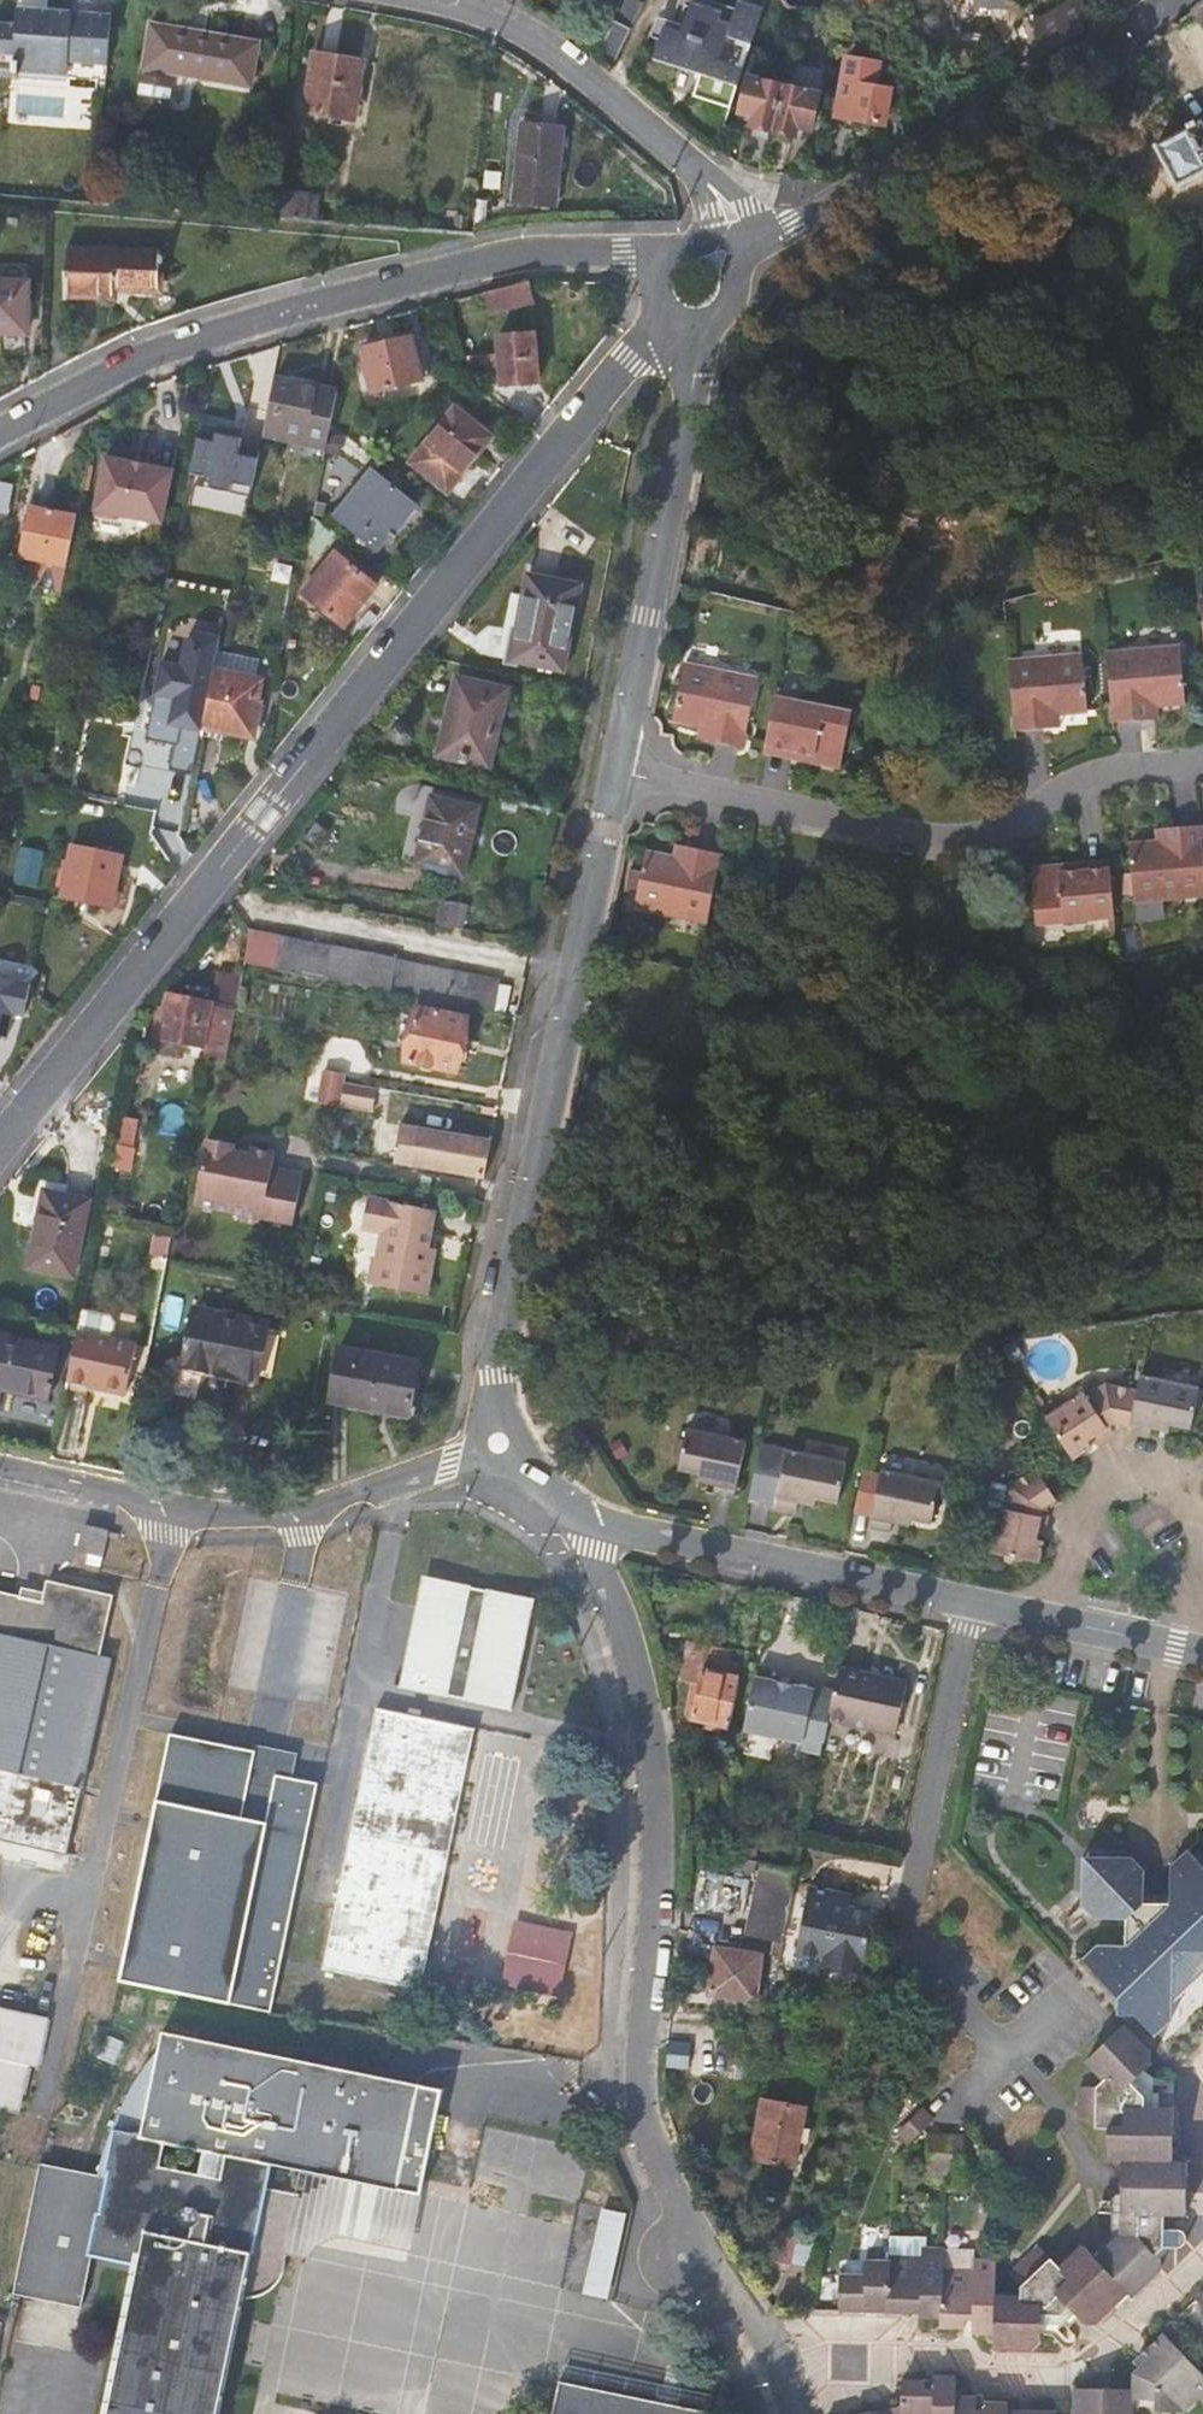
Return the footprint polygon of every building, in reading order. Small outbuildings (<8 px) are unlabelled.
[(89,65),(90,51),(108,52),(110,19),(67,17),(68,2),(38,0),(18,0),(16,26),(0,25),(0,75),(10,76),(10,79),(17,80),(17,77),(64,81),(65,64),(89,65)] [(613,67),(645,4),(637,0),(630,0),(618,23),(615,22),(598,54),(613,67)] [(734,105),(746,65),(722,58),(730,32),(754,40),(766,4),(751,0),(740,0),(734,22),(721,18),(723,10),(693,1),(684,31),(667,26),(660,50),(706,64),(697,93),(734,105)] [(842,8),(889,2),(889,0),(841,0),(842,8)] [(1084,5),(1052,25),(1063,44),(1083,32),(1084,5)] [(1035,29),(1044,45),(1049,52),(1063,44),(1052,25),(1049,21),(1035,29)] [(167,74),(196,79),(199,37),(151,29),(144,70),(150,71),(149,80),(143,79),(138,105),(166,110),(171,84),(165,83),(167,74)] [(259,46),(199,37),(196,79),(253,89),(259,46)] [(1031,53),(1034,60),(1049,52),(1044,45),(1031,53)] [(88,67),(107,68),(108,52),(90,51),(89,65),(88,67)] [(346,121),(357,66),(311,57),(302,112),(346,121)] [(887,111),(889,93),(873,90),(877,66),(848,61),(845,85),(843,84),(837,118),(882,126),(888,149),(903,140),(901,111),(887,111)] [(751,127),(775,133),(784,90),(746,81),(738,116),(752,120),(751,127)] [(817,98),(784,90),(775,133),(796,138),(798,130),(810,133),(817,98)] [(899,93),(889,93),(887,111),(901,111),(899,93)] [(1156,148),(1177,188),(1202,175),(1202,124),(1156,148)] [(521,126),(514,179),(530,181),(529,202),(551,204),(560,130),(521,126)] [(512,201),(529,202),(530,181),(514,179),(512,201)] [(308,199),(273,196),(270,223),(306,227),(308,199)] [(317,200),(308,199),(306,227),(314,228),(317,200)] [(159,297),(160,258),(65,256),(62,302),(110,304),(111,295),(159,297)] [(0,285),(0,335),(20,336),(24,286),(0,285)] [(483,294),(488,313),(529,304),(525,285),(483,294)] [(536,383),(532,335),(499,337),(500,357),(501,375),(501,376),(502,386),(536,383)] [(421,379),(410,339),(360,351),(372,392),(421,379)] [(501,375),(500,357),(490,357),(491,377),(501,376),(501,375)] [(337,394),(274,380),(263,435),(325,449),(330,425),(337,394)] [(415,460),(436,477),(453,456),(468,467),(493,434),(456,406),(415,460)] [(209,487),(255,493),(260,455),(238,452),(242,424),(200,418),(194,469),(211,471),(209,487)] [(470,469),(468,467),(453,456),(436,477),(434,480),(452,493),(470,469)] [(173,470),(106,457),(94,516),(117,521),(123,516),(163,524),(173,470)] [(412,506),(371,475),(336,520),(375,551),(412,506)] [(22,560),(66,569),(76,519),(32,510),(22,560)] [(312,516),(306,546),(326,562),(343,541),(312,516)] [(375,587),(336,555),(304,594),(343,627),(375,587)] [(524,574),(520,595),(506,660),(558,671),(576,585),(524,574)] [(493,656),(506,660),(520,595),(506,593),(493,656)] [(1178,650),(1106,656),(1112,724),(1140,722),(1140,706),(1152,705),(1183,703),(1178,650)] [(258,665),(217,655),(203,727),(252,737),(263,682),(254,680),(258,665)] [(1043,718),(1056,717),(1085,714),(1079,657),(1007,664),(1014,734),(1044,730),(1043,718)] [(711,732),(709,747),(742,754),(754,685),(680,671),(670,724),(699,730),(711,732)] [(453,725),(446,758),(487,768),(503,692),(454,681),(445,724),(453,725)] [(812,759),(810,767),(838,772),(848,719),(773,704),(764,750),(812,759)] [(1153,721),(1152,705),(1140,706),(1140,722),(1153,721)] [(1058,729),(1056,717),(1043,718),(1044,730),(1058,729)] [(437,757),(446,758),(453,725),(445,724),(437,757)] [(697,745),(709,747),(711,732),(699,730),(697,745)] [(762,758),(810,767),(812,759),(764,750),(762,758)] [(461,878),(476,809),(416,794),(398,864),(461,878)] [(1164,833),(1166,847),(1155,847),(1128,850),(1132,905),(1202,900),(1202,853),(1201,830),(1164,833)] [(1155,834),(1155,847),(1166,847),(1164,833),(1155,834)] [(110,906),(120,856),(74,846),(64,896),(110,906)] [(674,850),(671,863),(683,866),(685,852),(674,850)] [(683,866),(671,863),(645,858),(634,913),(705,927),(719,859),(685,852),(683,866)] [(1108,864),(1057,869),(1058,876),(1108,874),(1108,864)] [(1058,876),(1057,869),(1027,871),(1032,927),(1113,922),(1108,874),(1058,876)] [(468,906),(441,900),(437,922),(463,928),(468,906)] [(491,1012),(495,983),(281,938),(248,937),(243,964),(277,971),(491,1012)] [(11,1035),(14,1012),(27,1014),(32,977),(0,972),(0,1033),(11,1035)] [(201,1046),(205,1060),(224,1064),(233,1016),(241,976),(219,972),(211,1011),(208,1010),(209,1006),(167,998),(158,1052),(181,1056),(183,1043),(201,1046)] [(455,1071),(463,1020),(465,1008),(417,999),(415,1010),(405,1060),(455,1071)] [(374,1086),(342,1081),(344,1073),(322,1070),(317,1103),(338,1106),(339,1102),(370,1107),(374,1086)] [(136,1120),(123,1117),(111,1171),(124,1173),(136,1120)] [(482,1178),(490,1137),(402,1121),(395,1162),(482,1178)] [(205,1141),(193,1206),(233,1214),(238,1221),(253,1224),(261,1219),(291,1226),(301,1175),(271,1169),(272,1160),(267,1153),(248,1150),(247,1156),(231,1152),(232,1147),(205,1141)] [(232,1147),(231,1152),(247,1156),(248,1150),(232,1147)] [(63,1197),(65,1186),(37,1180),(27,1226),(36,1228),(27,1269),(72,1278),(87,1202),(63,1197)] [(424,1262),(426,1248),(433,1211),(367,1199),(361,1230),(381,1234),(371,1286),(426,1296),(432,1263),(424,1262)] [(149,1256),(166,1260),(166,1258),(169,1239),(152,1236),(149,1256)] [(435,1250),(426,1248),(424,1262),(432,1263),(435,1250)] [(193,1313),(185,1359),(209,1364),(207,1375),(255,1384),(265,1327),(193,1313)] [(134,1342),(77,1331),(67,1380),(88,1384),(93,1385),(90,1398),(95,1405),(120,1410),(124,1391),(134,1342)] [(0,1335),(0,1391),(49,1401),(59,1347),(0,1335)] [(411,1412),(421,1358),(341,1345),(332,1399),(411,1412)] [(183,1371),(207,1375),(209,1364),(185,1359),(183,1371)] [(1199,1384),(1141,1371),(1138,1387),(1134,1407),(1131,1423),(1130,1428),(1143,1431),(1149,1432),(1150,1423),(1151,1417),(1169,1421),(1190,1425),(1199,1384)] [(1086,1389),(1049,1413),(1076,1456),(1084,1450),(1093,1444),(1089,1436),(1093,1433),(1109,1423),(1115,1420),(1131,1423),(1134,1407),(1138,1387),(1109,1382),(1090,1394),(1086,1389)] [(1167,1427),(1169,1421),(1151,1417),(1150,1423),(1167,1427)] [(1113,1431),(1109,1423),(1093,1433),(1097,1441),(1113,1431)] [(677,1465),(700,1470),(717,1474),(716,1481),(715,1491),(733,1495),(745,1439),(686,1426),(677,1465)] [(797,1493),(814,1497),(837,1502),(846,1461),(762,1443),(750,1499),(794,1509),(796,1500),(797,1493)] [(891,1516),(909,1520),(931,1525),(941,1481),(881,1469),(865,1466),(856,1504),(873,1507),(869,1525),(889,1529),(890,1522),(891,1516)] [(1026,1558),(1041,1561),(1043,1555),(1046,1538),(1037,1536),(1038,1531),(1042,1512),(1043,1505),(1058,1495),(1045,1475),(1038,1467),(1013,1482),(998,1479),(993,1504),(1003,1506),(993,1551),(1009,1554),(1026,1558)] [(699,1477),(716,1481),(717,1474),(700,1470),(699,1477)] [(812,1503),(814,1497),(797,1493),(796,1500),(812,1503)] [(1152,1496),(1128,1511),(1136,1524),(1140,1522),(1148,1535),(1156,1547),(1186,1528),(1183,1521),(1179,1514),(1174,1509),(1168,1504),(1160,1500),(1152,1496)] [(1050,1513),(1042,1512),(1038,1531),(1046,1533),(1050,1513)] [(908,1526),(909,1520),(891,1516),(890,1522),(908,1526)] [(108,1531),(85,1525),(79,1552),(90,1555),(88,1564),(100,1567),(108,1531)] [(1025,1564),(1026,1558),(1009,1554),(1008,1560),(1025,1564)] [(425,1578),(420,1607),(430,1609),(435,1580),(425,1578)] [(420,1607),(405,1686),(510,1709),(514,1691),(509,1690),(516,1653),(522,1654),(525,1637),(519,1635),(526,1601),(527,1601),(528,1599),(435,1580),(430,1609),(420,1607)] [(2,1820),(0,1831),(0,1836),(65,1851),(107,1656),(98,1653),(110,1595),(46,1581),(41,1600),(0,1591),(0,1819),(2,1820)] [(693,1718),(728,1726),(738,1677),(737,1677),(703,1669),(707,1645),(687,1641),(681,1679),(700,1683),(693,1718)] [(707,1645),(703,1669),(737,1677),(742,1652),(707,1645)] [(834,1694),(829,1721),(897,1735),(907,1683),(839,1670),(834,1694)] [(829,1721),(834,1694),(815,1690),(814,1694),(755,1682),(745,1734),(807,1746),(805,1752),(821,1756),(829,1721)] [(475,1728),(375,1707),(320,1969),(421,1989),(475,1728)] [(256,1748),(171,1729),(119,1979),(268,2009),(320,1781),(295,1776),(300,1750),(259,1741),(256,1748)] [(1171,1866),(1170,1896),(1170,1902),(1144,1902),(1144,1896),(1144,1871),(1131,1857),(1100,1856),(1083,1873),(1082,1900),(1095,1915),(1127,1916),(1126,1942),(1101,1942),(1082,1959),(1118,1997),(1134,2015),(1155,2036),(1172,2020),(1172,2004),(1173,1974),(1198,1951),(1202,1951),(1202,1866),(1188,1850),(1171,1866)] [(1100,1856),(1083,1856),(1083,1873),(1100,1856)] [(742,1935),(783,1943),(794,1891),(753,1882),(742,1935)] [(836,1894),(812,1889),(798,1954),(824,1959),(823,1964),(861,1972),(873,1914),(834,1905),(836,1894)] [(564,1988),(577,1930),(517,1916),(503,1974),(564,1988)] [(762,1955),(716,1948),(709,1994),(756,2000),(762,1955)] [(1198,1951),(1173,1974),(1172,2004),(1202,1974),(1202,1951),(1198,1951)] [(840,1978),(861,1972),(823,1964),(840,1978)] [(1119,2009),(1119,2014),(1125,2014),(1134,2015),(1118,1997),(1119,2009)] [(0,2010),(0,2107),(18,2111),(27,2064),(37,2065),(46,2019),(0,2010)] [(1021,2293),(995,2293),(995,2330),(994,2343),(1034,2344),(1040,2337),(1040,2330),(1054,2331),(1064,2322),(1068,2326),(1080,2315),(1083,2318),(1096,2319),(1128,2288),(1133,2292),(1161,2265),(1161,2255),(1172,2245),(1182,2245),(1191,2237),(1190,2230),(1186,2225),(1166,2225),(1166,2211),(1186,2211),(1187,2174),(1187,2157),(1174,2156),(1175,2104),(1161,2102),(1161,2087),(1153,2087),(1154,2074),(1146,2066),(1151,2061),(1151,2048),(1126,2021),(1088,2059),(1104,2076),(1097,2083),(1080,2082),(1079,2116),(1095,2117),(1096,2127),(1109,2127),(1108,2155),(1123,2155),(1121,2232),(1097,2254),(1084,2241),(1060,2263),(1039,2241),(1009,2270),(1021,2283),(1021,2293)] [(109,2413),(222,2413),(245,2299),(249,2296),(253,2292),(257,2287),(260,2283),(262,2278),(265,2272),(266,2267),(268,2262),(268,2256),(275,2226),(258,2223),(264,2190),(244,2186),(179,2168),(137,2160),(142,2137),(183,2145),(249,2158),(284,2165),(400,2188),(419,2088),(162,2035),(158,2053),(150,2098),(133,2095),(129,2102),(124,2112),(119,2123),(115,2134),(111,2145),(107,2156),(104,2167),(101,2178),(43,2166),(16,2293),(82,2306),(92,2254),(140,2264),(109,2413)] [(150,2098),(158,2053),(153,2062),(147,2072),(140,2082),(134,2092),(133,2095),(150,2098)] [(805,2111),(763,2103),(753,2161),(795,2169),(805,2111)] [(899,2128),(910,2139),(932,2117),(921,2105),(899,2128)] [(927,2166),(945,2167),(946,2132),(928,2132),(927,2166)] [(963,2132),(946,2132),(945,2167),(962,2167),(963,2132)] [(249,2158),(183,2145),(179,2168),(244,2186),(249,2158)] [(325,2235),(326,2235),(389,2247),(400,2188),(284,2165),(278,2193),(264,2190),(258,2223),(275,2226),(268,2256),(293,2261),(295,2256),(297,2252),(299,2248),(303,2244),(306,2241),(311,2238),(315,2236),(320,2235),(325,2235)] [(632,2224),(608,2218),(603,2239),(627,2244),(632,2224)] [(793,2237),(775,2234),(769,2262),(788,2266),(793,2237)] [(890,2236),(890,2254),(890,2256),(889,2307),(908,2308),(920,2308),(920,2312),(942,2313),(943,2266),(943,2249),(943,2245),(921,2244),(921,2235),(890,2236)] [(974,2249),(943,2249),(943,2266),(942,2313),(942,2322),(959,2323),(973,2324),(973,2328),(995,2330),(995,2293),(996,2256),(974,2256),(974,2249)] [(842,2272),(840,2306),(853,2307),(889,2307),(890,2256),(866,2257),(865,2271),(842,2272)] [(1202,2391),(1202,2369),(1165,2329),(1152,2341),(1142,2350),(1147,2357),(1135,2368),(1134,2385),(1134,2396),(1156,2396),(1156,2409),(1184,2410),(1202,2391)] [(567,2371),(563,2388),(676,2413),(718,2413),(720,2406),(567,2371)] [(957,2392),(957,2373),(935,2372),(935,2377),(920,2377),(904,2376),(903,2400),(902,2413),(956,2413),(957,2392)] [(1134,2396),(1134,2385),(1105,2385),(1076,2385),(1075,2409),(1075,2413),(1134,2413),(1134,2396)] [(563,2388),(557,2413),(676,2413),(563,2388)] [(1008,2407),(1010,2407),(1010,2400),(993,2399),(978,2398),(978,2393),(957,2392),(956,2413),(1008,2413),(1008,2407)]
